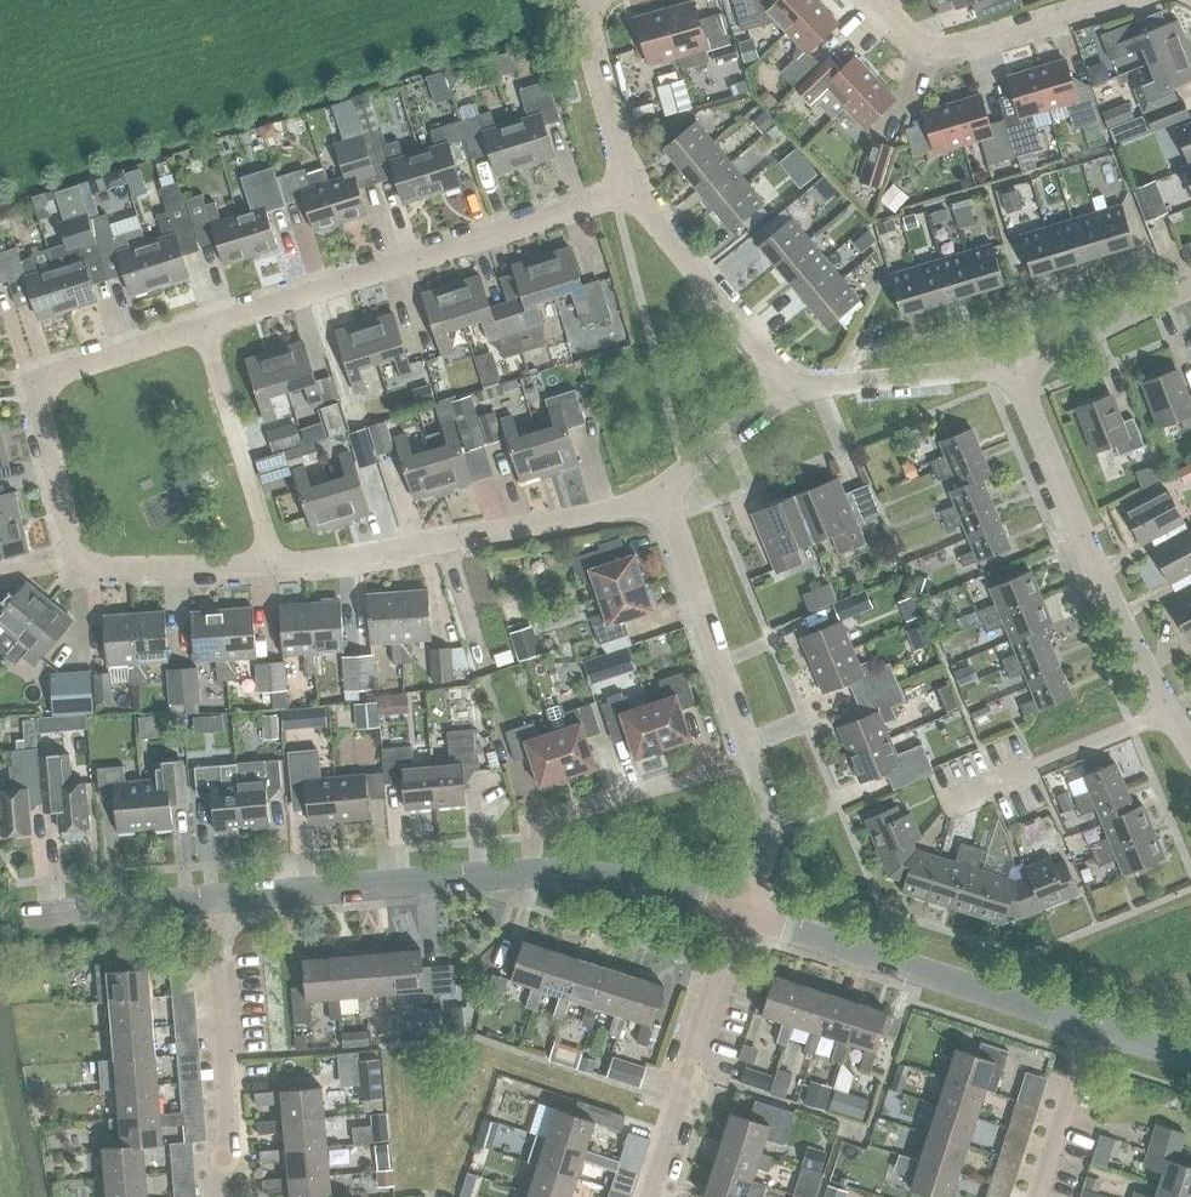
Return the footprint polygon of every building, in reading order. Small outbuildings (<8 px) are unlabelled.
[(786,32),(817,2),(815,0),(777,0),(776,0),(733,0),(742,30),(774,20),(786,32)] [(992,13),(1020,3),(1019,0),(987,0),(992,13)] [(701,30),(693,2),(664,10),(677,56),(680,68),(707,60),(705,51),(706,50),(701,30)] [(780,72),(795,88),(820,64),(807,51),(837,23),(817,2),(786,32),(803,51),(780,72)] [(677,56),(664,10),(635,18),(648,64),(677,56)] [(729,44),(720,12),(705,16),(709,28),(701,30),(706,50),(729,44)] [(1142,47),(1148,64),(1188,48),(1177,20),(1137,36),(1132,23),(1100,35),(1110,60),(1142,47)] [(758,58),(753,39),(739,43),(744,62),(758,58)] [(735,46),(712,52),(715,64),(738,58),(736,48),(735,46)] [(1179,99),(1174,85),(1190,79),(1190,57),(1188,48),(1148,64),(1154,80),(1133,88),(1143,113),(1179,99)] [(832,119),(844,108),(844,107),(875,77),(855,56),(832,78),(820,64),(795,88),(810,103),(813,100),(832,119)] [(1064,59),(1035,67),(1048,109),(1065,104),(1073,130),(1100,121),(1089,84),(1073,89),(1064,59)] [(998,98),(1003,120),(1014,157),(1041,149),(1031,114),(1048,109),(1035,67),(1007,76),(1012,94),(998,98)] [(460,85),(463,78),(461,70),(448,74),(452,87),(460,85)] [(443,72),(426,78),(429,87),(446,81),(443,72)] [(844,107),(844,108),(864,128),(895,98),(875,77),(844,107)] [(691,108),(684,79),(657,87),(665,115),(691,108)] [(527,117),(511,123),(524,164),(553,155),(543,125),(559,120),(547,81),(518,89),(527,117)] [(776,103),(765,91),(759,98),(769,109),(776,103)] [(951,102),(963,144),(980,139),(988,165),(1014,157),(1003,120),(988,124),(979,94),(951,102)] [(1145,114),(1152,132),(1190,117),(1183,99),(1145,114)] [(363,135),(379,130),(370,102),(354,107),(360,125),(363,135)] [(935,153),(963,144),(951,102),(922,111),(935,153)] [(1128,103),(1103,113),(1108,127),(1133,117),(1128,103)] [(490,111),(459,120),(471,157),(489,152),(495,173),(524,164),(511,123),(495,128),(490,111)] [(757,119),(766,130),(776,122),(766,111),(757,119)] [(435,147),(418,152),(432,193),(460,184),(453,163),(471,157),(459,120),(429,130),(435,147)] [(713,141),(695,120),(662,148),(679,169),(713,141)] [(264,139),(276,136),(272,123),(260,126),(264,139)] [(1189,167),(1190,166),(1190,125),(1175,131),(1189,167)] [(379,130),(363,135),(368,149),(375,173),(378,182),(395,176),(403,202),(432,193),(418,152),(402,157),(397,140),(385,144),(381,130),(379,130)] [(344,176),(327,182),(340,222),(367,214),(356,179),(375,173),(368,149),(363,135),(348,140),(334,144),(344,176)] [(679,169),(696,189),(729,161),(713,141),(679,169)] [(859,180),(879,186),(891,148),(871,141),(859,180)] [(796,150),(783,161),(791,172),(805,161),(796,150)] [(746,182),(729,161),(696,189),(713,209),(746,182)] [(1189,167),(1182,169),(1190,191),(1190,166),(1189,167)] [(327,182),(323,169),(306,175),(304,168),(276,177),(284,203),(302,198),(313,231),(340,222),(327,182)] [(161,188),(177,183),(174,173),(158,178),(161,188)] [(827,203),(838,194),(825,179),(814,188),(827,203)] [(1168,213),(1155,180),(1132,190),(1145,222),(1168,213)] [(713,209),(730,230),(763,203),(746,182),(713,209)] [(159,188),(167,211),(156,215),(164,238),(146,243),(159,285),(187,276),(177,242),(194,236),(177,183),(161,188),(159,188)] [(895,185),(885,198),(898,209),(908,196),(895,185)] [(237,215),(250,256),(277,247),(258,187),(248,190),(254,210),(237,215)] [(1015,190),(1002,194),(1007,213),(1021,209),(1015,190)] [(45,194),(33,197),(37,209),(46,206),(47,203),(45,194)] [(250,256),(237,215),(220,220),(214,201),(205,204),(201,194),(185,199),(196,235),(212,230),(223,264),(250,256)] [(959,227),(973,223),(966,200),(952,204),(959,227)] [(1108,253),(1134,245),(1125,217),(1136,214),(1130,201),(1095,211),(1108,253)] [(930,215),(933,224),(947,220),(944,210),(930,215)] [(1083,260),(1108,253),(1095,211),(1070,219),(1083,260)] [(106,214),(88,219),(99,255),(101,259),(118,254),(131,294),(159,285),(146,243),(141,227),(113,236),(106,214)] [(54,267),(67,309),(95,300),(83,260),(99,255),(88,219),(87,215),(59,223),(65,244),(47,249),(53,268),(54,267)] [(906,229),(918,226),(914,215),(903,218),(906,229)] [(809,238),(791,217),(758,245),(775,266),(809,238)] [(1083,260),(1070,219),(1045,226),(1057,268),(1083,260)] [(890,230),(888,221),(876,224),(879,234),(890,230)] [(1045,226),(1019,234),(1031,276),(1057,268),(1045,226)] [(861,254),(876,241),(867,231),(852,244),(861,254)] [(809,238),(775,266),(792,286),(825,259),(809,238)] [(977,292),(1003,284),(991,243),(965,250),(977,292)] [(1181,250),(1186,261),(1190,259),(1190,246),(1181,250)] [(7,280),(8,283),(26,278),(38,318),(67,309),(54,267),(53,268),(36,273),(31,257),(21,261),(16,247),(0,252),(0,256),(7,280)] [(569,247),(540,256),(553,296),(570,291),(581,324),(608,315),(598,280),(581,286),(569,247)] [(965,250),(940,258),(952,300),(977,292),(965,250)] [(523,300),(506,305),(521,351),(539,345),(533,327),(543,324),(536,302),(553,296),(540,256),(512,265),(523,300)] [(927,307),(952,300),(940,258),(914,266),(927,307)] [(809,307),(842,279),(825,259),(792,286),(809,307)] [(914,266),(888,273),(901,315),(927,307),(914,266)] [(450,284),(463,325),(481,319),(487,341),(498,337),(504,357),(521,351),(506,305),(490,310),(479,275),(450,284)] [(809,307),(826,327),(837,319),(859,300),(842,279),(809,307)] [(446,330),(463,325),(450,284),(422,293),(435,333),(442,355),(453,352),(446,330)] [(392,313),(364,322),(377,362),(394,357),(401,378),(411,375),(404,353),(405,353),(392,313)] [(377,362),(364,322),(335,331),(348,371),(348,370),(355,393),(366,389),(359,368),(377,362)] [(303,341),(274,350),(287,391),(304,385),(311,407),(321,403),(315,381),(303,341)] [(553,367),(574,361),(568,341),(547,348),(553,367)] [(287,391),(274,350),(245,359),(258,399),(265,421),(276,418),(269,396),(287,391)] [(1175,369),(1143,382),(1160,427),(1179,419),(1183,430),(1190,427),(1190,395),(1186,397),(1175,369)] [(417,406),(434,401),(429,386),(412,390),(417,406)] [(553,426),(536,432),(549,472),(577,463),(566,427),(584,422),(574,389),(544,399),(553,426)] [(486,445),(471,395),(450,402),(465,452),(486,445)] [(1094,452),(1114,444),(1118,456),(1144,446),(1133,417),(1120,422),(1109,395),(1077,407),(1094,452)] [(349,431),(340,404),(318,410),(327,438),(349,431)] [(478,416),(487,445),(503,440),(494,411),(478,416)] [(549,472),(536,432),(518,437),(512,416),(501,419),(508,441),(507,441),(520,481),(549,472)] [(425,436),(430,450),(442,490),(471,481),(459,442),(458,442),(451,420),(440,423),(443,430),(425,436)] [(368,428),(377,456),(393,451),(384,422),(368,428)] [(266,432),(273,452),(301,443),(295,423),(266,432)] [(929,461),(933,471),(981,452),(971,428),(939,441),(945,455),(929,461)] [(442,490),(430,450),(412,456),(405,434),(395,438),(402,460),(401,460),(414,499),(442,490)] [(0,436),(0,467),(8,465),(1,435),(0,436)] [(286,451),(291,466),(317,457),(311,443),(286,451)] [(345,477),(328,482),(341,522),(369,514),(357,474),(356,474),(349,452),(338,455),(345,477)] [(953,474),(958,487),(981,479),(990,475),(981,452),(933,471),(937,481),(953,474)] [(908,480),(918,476),(912,464),(903,468),(908,480)] [(1144,470),(1150,486),(1162,480),(1156,465),(1144,470)] [(341,522),(328,482),(311,487),(304,466),(293,469),(300,492),(312,531),(341,522)] [(1178,473),(1185,486),(1190,483),(1190,466),(1178,473)] [(838,478),(794,496),(813,541),(830,534),(838,552),(865,541),(857,524),(881,514),(868,484),(845,494),(838,478)] [(939,511),(943,520),(991,502),(981,479),(958,487),(949,491),(955,505),(939,511)] [(1150,537),(1156,549),(1189,531),(1166,489),(1124,512),(1140,542),(1150,537)] [(21,521),(14,491),(0,495),(0,526),(21,521)] [(813,541),(794,496),(750,514),(774,572),(801,561),(796,548),(813,541)] [(962,524),(968,538),(1000,525),(991,502),(943,520),(947,530),(962,524)] [(0,526),(0,558),(28,551),(21,521),(0,526)] [(1000,525),(968,538),(973,550),(958,556),(962,566),(977,560),(978,561),(1010,548),(1000,525)] [(1189,531),(1156,549),(1152,551),(1168,582),(1190,570),(1190,530),(1189,531)] [(562,562),(561,562),(575,605),(598,597),(644,582),(634,553),(604,564),(599,549),(570,559),(571,563),(563,565),(562,562)] [(976,611),(981,622),(1041,598),(1030,571),(989,587),(995,603),(976,611)] [(0,612),(0,653),(4,656),(49,601),(25,581),(0,612)] [(918,581),(915,593),(926,597),(930,585),(918,581)] [(644,582),(598,597),(603,614),(589,618),(598,644),(599,644),(628,635),(623,620),(653,610),(644,582)] [(427,589),(396,592),(402,663),(411,662),(410,641),(431,639),(427,589)] [(833,603),(840,621),(873,608),(865,590),(833,603)] [(402,663),(396,592),(366,594),(370,644),(391,642),(392,664),(402,663)] [(1170,608),(1187,638),(1190,636),(1190,597),(1170,608)] [(1004,625),(1010,640),(1042,627),(1043,627),(1052,624),(1041,598),(981,622),(985,633),(1004,625)] [(507,624),(524,619),(518,600),(501,605),(507,624)] [(49,601),(4,656),(15,665),(22,657),(35,667),(73,620),(49,601)] [(340,601),(309,603),(314,674),(324,673),(322,652),(343,651),(340,601)] [(314,674),(309,603),(279,605),(282,655),(303,654),(305,675),(314,674)] [(921,616),(917,605),(910,608),(915,619),(921,616)] [(252,607),(221,609),(227,681),(236,680),(235,659),(256,657),(252,607)] [(227,681),(221,609),(191,611),(194,662),(215,660),(217,681),(227,681)] [(164,611),(133,613),(138,684),(148,684),(146,662),(168,661),(164,611)] [(138,684),(133,613),(103,615),(106,665),(127,664),(129,685),(138,684)] [(800,638),(811,665),(851,648),(840,621),(800,638)] [(924,624),(906,631),(914,649),(932,642),(924,624)] [(529,627),(509,634),(519,662),(538,656),(529,627)] [(1010,640),(1016,653),(1001,659),(1005,669),(1052,650),(1043,627),(1042,627),(1010,640)] [(628,635),(599,644),(606,653),(626,647),(631,645),(628,635)] [(452,669),(468,668),(462,647),(450,648),(452,669)] [(606,653),(582,662),(589,683),(633,669),(626,647),(606,653)] [(430,649),(432,682),(453,681),(452,669),(450,648),(430,649)] [(848,681),(855,699),(897,682),(889,663),(872,670),(868,660),(858,664),(851,648),(811,665),(822,692),(848,681)] [(509,649),(493,655),(497,666),(513,661),(509,649)] [(1024,672),(1029,686),(1062,673),(1052,650),(1005,669),(1008,679),(1024,672)] [(374,655),(357,656),(360,690),(376,689),(374,655)] [(360,690),(357,656),(342,657),(344,691),(360,690)] [(284,661),(269,662),(271,691),(286,690),(284,661)] [(271,691),(269,662),(255,663),(257,692),(271,691)] [(196,667),(181,668),(184,702),(199,701),(196,667)] [(953,672),(959,685),(972,680),(967,667),(953,672)] [(184,702),(181,668),(167,669),(169,703),(184,702)] [(663,698),(647,703),(663,749),(691,740),(681,709),(695,705),(684,671),(658,680),(663,698)] [(113,702),(110,672),(93,673),(95,703),(113,702)] [(1062,673),(1029,686),(1035,698),(1019,705),(1024,715),(1039,709),(1071,696),(1062,673)] [(90,674),(51,676),(53,714),(92,712),(90,674)] [(837,728),(848,755),(889,738),(883,724),(895,718),(890,707),(905,701),(897,682),(855,699),(863,717),(837,728)] [(271,692),(272,709),(288,708),(286,691),(271,692)] [(663,749),(647,703),(631,709),(626,695),(600,704),(610,733),(624,728),(634,759),(663,749)] [(391,713),(390,699),(378,700),(378,702),(379,714),(391,713)] [(185,714),(199,713),(199,701),(184,702),(185,714)] [(170,715),(185,714),(184,702),(169,703),(170,715)] [(379,726),(377,702),(358,704),(360,728),(379,726)] [(568,726),(552,731),(567,777),(596,768),(586,737),(600,732),(590,703),(564,712),(568,726)] [(295,709),(281,711),(282,730),(297,729),(295,709)] [(985,709),(971,714),(975,723),(988,718),(985,709)] [(37,733),(86,729),(85,715),(36,718),(37,733)] [(277,716),(263,717),(265,741),(279,740),(277,716)] [(194,734),(207,733),(205,718),(193,719),(194,734)] [(567,777),(552,731),(524,740),(520,727),(505,732),(515,761),(529,756),(539,787),(567,777)] [(449,761),(431,763),(435,806),(464,804),(461,771),(479,770),(475,729),(446,731),(449,761)] [(889,738),(848,755),(860,781),(885,771),(893,790),(928,775),(933,773),(932,769),(921,744),(896,754),(889,738)] [(435,806),(431,763),(413,764),(411,746),(381,749),(384,783),(403,782),(406,809),(435,806)] [(1,836),(30,833),(28,811),(27,799),(42,798),(38,756),(37,748),(37,749),(17,750),(12,751),(13,765),(8,766),(10,789),(0,790),(0,823),(1,836)] [(309,823),(338,820),(334,777),(319,778),(317,750),(288,753),(292,793),(307,792),(309,823)] [(69,753),(38,756),(43,813),(58,811),(59,831),(89,828),(85,783),(71,784),(69,753)] [(251,762),(236,763),(237,779),(241,825),(251,824),(252,828),(269,827),(267,802),(266,789),(281,787),(278,760),(251,762)] [(140,780),(144,826),(154,826),(155,829),(172,828),(170,803),(185,802),(181,761),(154,763),(155,779),(140,780)] [(1073,796),(1077,805),(1124,786),(1115,762),(1083,775),(1088,789),(1073,796)] [(221,765),(194,767),(196,795),(211,794),(212,807),(215,831),(232,830),(232,826),(241,825),(237,779),(236,763),(221,765)] [(144,826),(140,780),(125,782),(123,766),(96,768),(99,796),(114,795),(117,833),(135,831),(134,827),(144,826)] [(363,774),(334,777),(338,820),(367,818),(363,774)] [(1133,808),(1124,786),(1077,805),(1081,815),(1096,809),(1102,822),(1134,809),(1133,808)] [(1058,797),(1063,811),(1072,807),(1067,794),(1058,797)] [(1102,822),(1108,837),(1089,845),(1093,856),(1153,831),(1142,804),(1133,808),(1134,809),(1102,822)] [(901,816),(896,805),(864,819),(879,854),(911,841),(911,842),(920,838),(910,812),(901,816)] [(1153,831),(1093,856),(1097,866),(1117,858),(1123,874),(1164,857),(1153,831)] [(879,854),(888,876),(905,881),(901,891),(927,900),(940,857),(914,849),(911,842),(911,841),(879,854)] [(971,845),(960,842),(954,862),(940,857),(927,900),(952,907),(971,845)] [(971,845),(952,907),(977,915),(990,873),(976,869),(983,849),(971,845)] [(1065,861),(1054,866),(1050,857),(1024,867),(1028,876),(1029,876),(1042,908),(1078,893),(1065,861)] [(977,915),(1003,923),(1006,913),(1020,917),(1042,908),(1029,876),(1028,876),(1017,881),(990,873),(977,915)] [(536,1010),(542,990),(539,989),(552,950),(523,941),(511,980),(531,987),(525,1007),(533,1009),(536,1010)] [(420,949),(391,952),(395,993),(397,993),(415,991),(417,1012),(443,1010),(441,993),(456,992),(453,964),(422,967),(420,949)] [(563,1019),(570,999),(567,998),(580,959),(552,950),(539,989),(542,990),(559,996),(553,1016),(563,1019)] [(391,952),(362,954),(366,996),(368,995),(386,994),(388,1015),(399,1014),(397,993),(395,993),(391,952)] [(362,954),(333,957),(337,998),(339,998),(357,996),(359,1017),(370,1016),(368,995),(366,996),(362,954)] [(337,998),(333,957),(303,959),(305,987),(291,988),(294,1023),(311,1021),(310,1001),(328,999),(330,1020),(341,1019),(339,998),(337,998)] [(591,1028),(597,1008),(595,1007),(608,968),(580,959),(567,998),(570,999),(587,1005),(580,1024),(589,1027),(591,1028)] [(99,1003),(110,1002),(151,998),(148,968),(125,970),(125,963),(96,966),(99,1003)] [(193,976),(192,964),(169,966),(170,978),(193,976)] [(619,1037),(625,1017),(623,1016),(635,976),(608,968),(595,1007),(597,1008),(615,1013),(608,1033),(619,1037)] [(487,990),(504,996),(509,979),(492,974),(487,990)] [(194,994),(193,976),(170,978),(172,996),(194,994)] [(623,1016),(625,1017),(642,1022),(636,1042),(647,1046),(654,1024),(651,1023),(664,985),(635,976),(623,1016)] [(786,1046),(792,1026),(789,1025),(802,985),(773,976),(761,1016),(781,1022),(775,1042),(783,1045),(786,1046)] [(813,1054),(820,1035),(817,1034),(830,994),(802,985),(789,1025),(792,1026),(809,1031),(803,1051),(810,1054),(813,1054)] [(195,1005),(194,994),(172,996),(173,1007),(195,1005)] [(841,1063),(847,1044),(844,1043),(857,1003),(830,994),(817,1034),(820,1035),(837,1040),(830,1060),(838,1063),(841,1063)] [(110,1002),(112,1030),(153,1027),(151,998),(110,1002)] [(844,1043),(847,1044),(864,1049),(858,1069),(869,1072),(876,1051),(874,1050),(886,1012),(857,1003),(844,1043)] [(197,1023),(195,1005),(173,1007),(174,1025),(197,1023)] [(475,1035),(501,1042),(505,1028),(488,1023),(493,1009),(484,1006),(475,1035)] [(445,1017),(452,1021),(463,1020),(461,1007),(445,1008),(445,1017)] [(198,1034),(197,1023),(174,1025),(175,1036),(198,1034)] [(112,1030),(115,1059),(156,1056),(153,1027),(112,1030)] [(341,1035),(343,1048),(369,1045),(367,1032),(341,1035)] [(199,1052),(198,1034),(175,1036),(177,1054),(199,1052)] [(548,1060),(576,1069),(583,1050),(555,1041),(548,1060)] [(977,1056),(955,1049),(946,1077),(986,1090),(996,1093),(1009,1051),(981,1042),(977,1056)] [(200,1063),(199,1052),(177,1054),(178,1065),(200,1063)] [(115,1059),(117,1088),(159,1084),(156,1056),(115,1059)] [(607,1078),(640,1088),(647,1067),(614,1056),(607,1078)] [(581,1058),(577,1070),(591,1074),(595,1062),(581,1058)] [(359,1100),(383,1098),(380,1060),(356,1062),(359,1100)] [(200,1063),(178,1065),(179,1083),(201,1081),(200,1063)] [(833,1088),(847,1093),(852,1075),(849,1071),(841,1064),(833,1088)] [(900,1093),(910,1068),(899,1065),(891,1090),(900,1093)] [(739,1083),(767,1092),(773,1076),(744,1067),(739,1083)] [(1026,1073),(1020,1089),(1042,1096),(1047,1080),(1026,1073)] [(946,1077),(937,1105),(977,1117),(986,1090),(946,1077)] [(202,1092),(201,1081),(179,1083),(180,1094),(202,1092)] [(117,1088),(120,1117),(161,1113),(159,1084),(117,1088)] [(281,1103),(283,1119),(283,1121),(324,1117),(321,1087),(254,1093),(255,1105),(281,1103)] [(810,1088),(805,1104),(823,1110),(828,1094),(810,1088)] [(829,1109),(862,1119),(868,1100),(835,1089),(829,1109)] [(1017,1099),(1038,1106),(1042,1096),(1020,1089),(1017,1099)] [(204,1110),(202,1092),(180,1094),(182,1112),(204,1110)] [(1038,1106),(1017,1099),(1012,1116),(1033,1123),(1038,1106)] [(555,1108),(546,1137),(586,1150),(595,1122),(619,1130),(624,1115),(577,1100),(573,1114),(555,1108)] [(730,1113),(721,1142),(761,1154),(761,1153),(766,1138),(784,1144),(794,1112),(755,1100),(749,1119),(730,1113)] [(937,1105),(928,1133),(968,1145),(977,1117),(937,1105)] [(108,1119),(110,1147),(123,1146),(145,1144),(145,1145),(164,1143),(162,1126),(185,1124),(184,1123),(205,1121),(204,1110),(182,1112),(161,1113),(120,1117),(120,1118),(108,1119)] [(372,1127),(374,1142),(389,1140),(386,1114),(371,1115),(372,1127)] [(1008,1127),(1029,1134),(1033,1123),(1012,1116),(1008,1127)] [(284,1132),(285,1148),(285,1149),(327,1146),(324,1117),(283,1121),(283,1119),(257,1122),(258,1134),(284,1132)] [(485,1120),(477,1144),(491,1149),(499,1124),(485,1120)] [(207,1140),(205,1121),(184,1123),(186,1142),(193,1141),(207,1140)] [(1159,1185),(1190,1195),(1190,1166),(1176,1162),(1185,1133),(1156,1124),(1143,1164),(1164,1171),(1159,1185)] [(1024,1151),(1029,1134),(1008,1127),(1003,1144),(1024,1151)] [(625,1143),(646,1150),(650,1139),(628,1132),(625,1143)] [(928,1133),(919,1160),(959,1173),(968,1145),(928,1133)] [(616,1172),(619,1161),(586,1150),(546,1137),(536,1134),(527,1162),(537,1165),(577,1178),(582,1161),(616,1172)] [(1091,1163),(1105,1167),(1114,1141),(1101,1138),(1091,1163)] [(194,1152),(193,1141),(186,1142),(170,1143),(171,1154),(194,1152)] [(389,1142),(375,1143),(377,1158),(390,1156),(389,1142)] [(721,1142),(712,1169),(752,1181),(756,1167),(769,1171),(773,1157),(761,1153),(761,1154),(721,1142)] [(646,1150),(625,1143),(619,1161),(641,1167),(646,1150)] [(103,1147),(106,1177),(147,1173),(145,1145),(145,1144),(123,1146),(110,1147),(103,1147)] [(1024,1151),(1003,1144),(999,1155),(1021,1162),(1024,1151)] [(286,1161),(288,1177),(288,1178),(329,1175),(327,1146),(285,1149),(285,1148),(259,1151),(261,1163),(286,1161)] [(801,1165),(821,1171),(826,1154),(806,1148),(801,1165)] [(195,1170),(194,1152),(171,1154),(173,1171),(195,1170)] [(1021,1162),(999,1155),(994,1172),(1015,1179),(1021,1162)] [(919,1160),(910,1189),(937,1196),(951,1196),(959,1173),(919,1160)] [(616,1172),(637,1178),(641,1167),(619,1161),(616,1172)] [(537,1165),(528,1192),(542,1196),(570,1196),(577,1178),(537,1165)] [(823,1173),(802,1166),(793,1194),(804,1196),(815,1196),(823,1173)] [(706,1196),(707,1196),(747,1196),(748,1195),(756,1196),(763,1196),(766,1185),(752,1181),(712,1169),(703,1196),(706,1196)] [(196,1181),(195,1170),(173,1171),(174,1183),(196,1181)] [(381,1187),(392,1186),(391,1171),(379,1173),(381,1187)] [(468,1172),(463,1186),(473,1189),(477,1175),(468,1172)] [(637,1178),(616,1172),(610,1189),(632,1195),(637,1178)] [(990,1183),(1012,1190),(1015,1179),(994,1172),(990,1183)] [(107,1196),(149,1196),(147,1173),(106,1177),(107,1196)] [(290,1196),(331,1196),(329,1175),(288,1178),(288,1177),(262,1179),(263,1192),(289,1189),(290,1196)] [(1086,1187),(1097,1191),(1100,1181),(1089,1178),(1086,1187)] [(196,1181),(174,1183),(175,1196),(198,1196),(196,1181)] [(990,1183),(986,1196),(1009,1196),(1012,1190),(990,1183)] [(824,1196),(845,1196),(847,1192),(827,1185),(824,1196)] [(1159,1185),(1155,1196),(1190,1196),(1190,1195),(1159,1185)] [(632,1195),(610,1189),(608,1196),(631,1196),(632,1195)]
